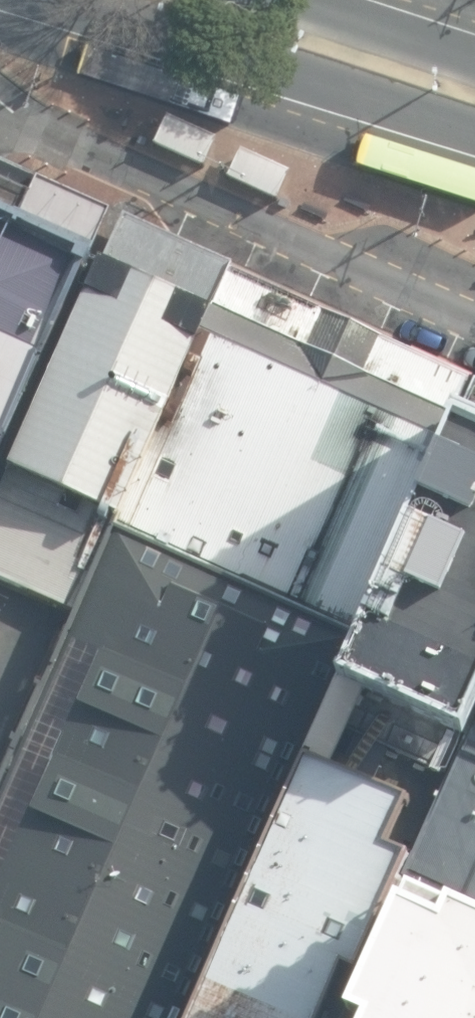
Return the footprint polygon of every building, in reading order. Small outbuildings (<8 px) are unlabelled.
[(169,114),(155,143),(203,165),(217,136),(169,114)] [(241,147),(228,176),(276,198),(290,170),(241,147)] [(0,209),(0,444),(88,251),(54,234),(0,209)] [(0,489),(0,574),(76,607),(211,308),(101,259),(0,489)] [(211,308),(76,607),(0,779),(0,1017),(192,1017),(340,687),(457,418),(211,308)] [(457,418),(340,687),(375,704),(464,744),(474,719),(474,427),(457,418)] [(375,704),(340,687),(192,1017),(343,1017),(406,878),(436,814),(347,773),(375,704)] [(464,744),(436,814),(406,878),(474,909),(474,719),(464,744)] [(343,1017),(474,1017),(474,909),(406,878),(343,1017)]
